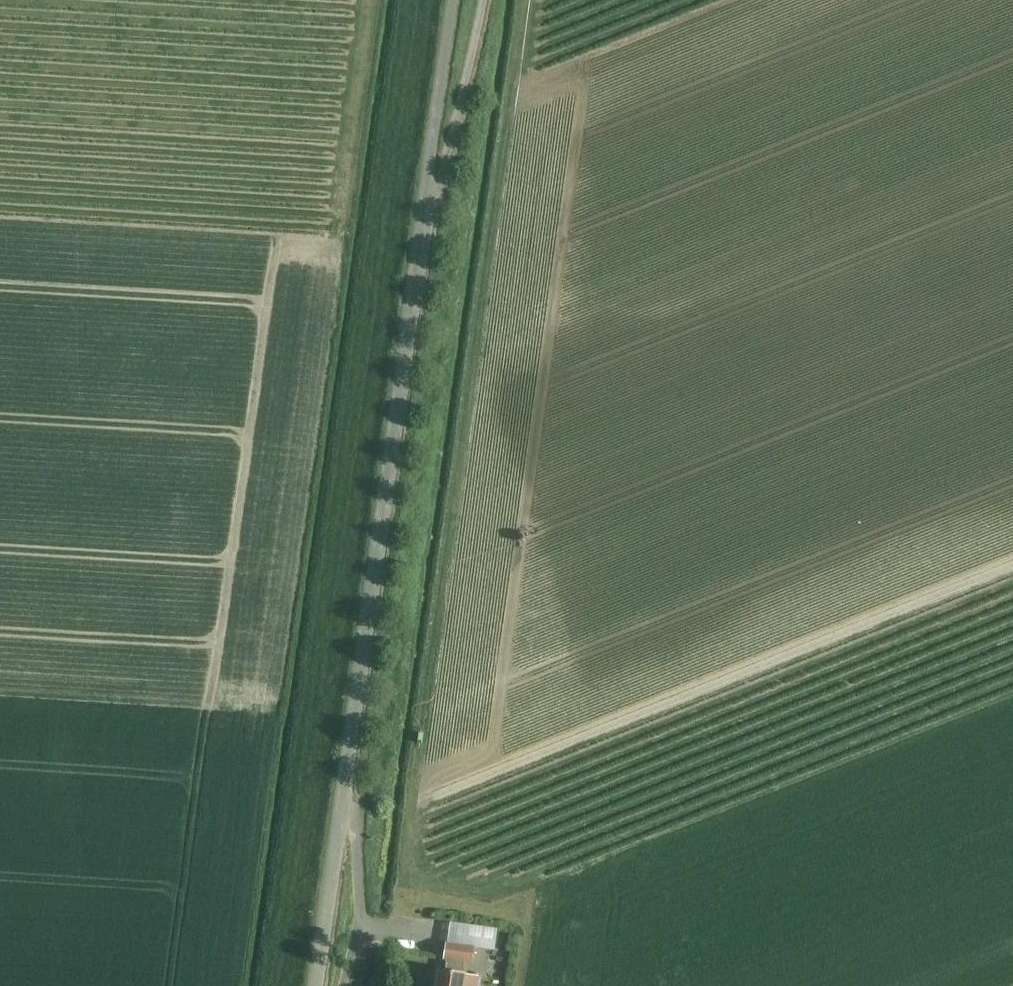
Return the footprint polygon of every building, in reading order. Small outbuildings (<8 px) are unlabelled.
[(465,974),(461,973),(463,960),(471,961),(473,946),(445,942),(443,957),(446,958),(444,971),(438,970),(436,985),(475,985),(476,975),(465,974)]
